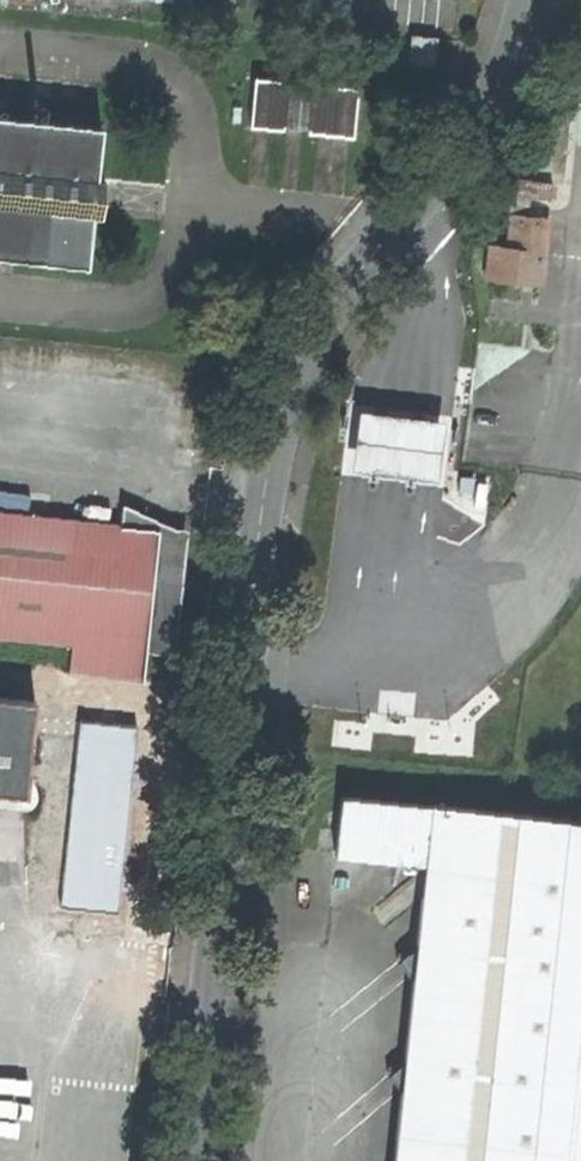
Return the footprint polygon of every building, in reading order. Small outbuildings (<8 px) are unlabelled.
[(383,10),(384,0),(277,0),(383,10)] [(261,70),(253,121),(283,125),(287,121),(308,122),(313,128),(355,131),(361,81),(322,76),(317,82),(294,79),(291,75),(261,70)] [(90,262),(94,214),(101,211),(103,189),(105,174),(99,171),(104,119),(0,111),(0,253),(90,262)] [(550,168),(510,164),(508,187),(527,189),(548,191),(550,168)] [(525,209),(527,189),(508,187),(491,185),(489,205),(507,207),(525,209)] [(545,211),(525,209),(507,207),(506,240),(540,243),(542,243),(545,211)] [(537,278),(540,243),(506,240),(488,239),(485,273),(537,278)] [(462,487),(475,488),(476,474),(463,473),(462,487)] [(142,679),(146,645),(170,647),(178,641),(181,611),(172,610),(176,568),(181,517),(157,515),(125,505),(123,521),(0,508),(0,631),(75,638),(71,673),(142,679)] [(29,789),(38,696),(0,693),(0,786),(29,789)] [(78,756),(63,906),(118,912),(124,862),(139,723),(81,718),(83,703),(49,700),(43,752),(78,756)] [(344,793),(335,851),(425,860),(438,880),(422,894),(417,941),(431,959),(414,975),(407,1056),(421,1075),(403,1090),(398,1138),(395,1160),(580,1160),(580,815),(344,793)]
